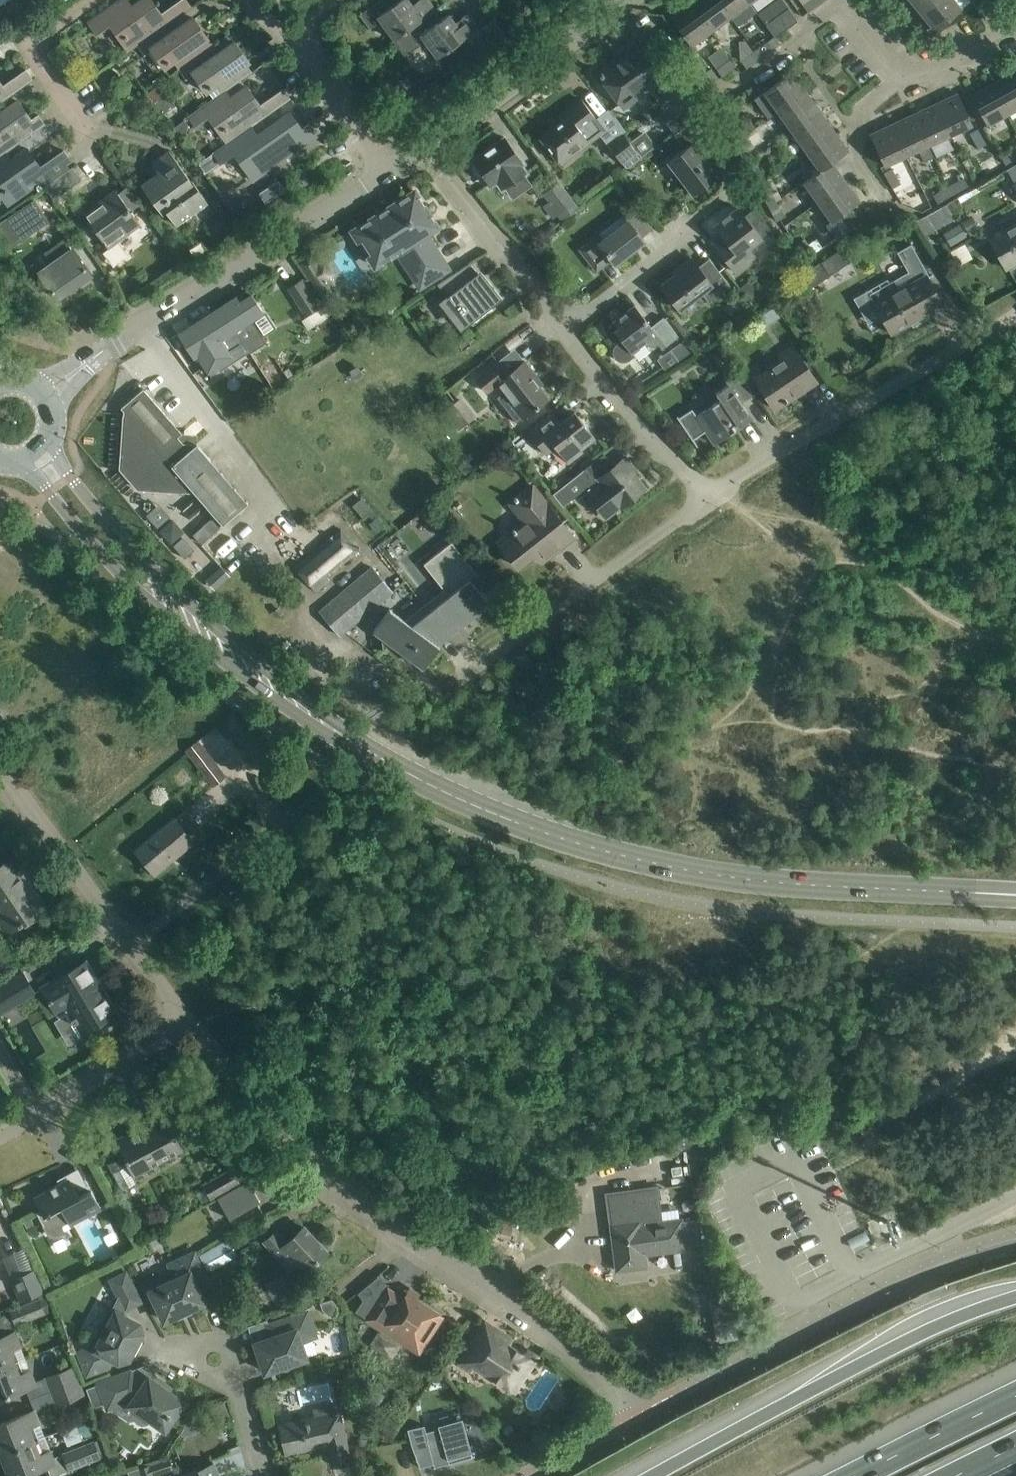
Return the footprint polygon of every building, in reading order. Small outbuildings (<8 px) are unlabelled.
[(137,47),(179,17),(178,16),(192,6),(187,0),(178,0),(161,12),(153,0),(143,0),(133,7),(128,0),(123,0),(88,24),(97,36),(109,27),(128,53),(137,47)] [(434,10),(435,9),(429,0),(417,0),(412,4),(409,0),(399,0),(398,1),(397,0),(379,0),(360,14),(371,28),(381,21),(394,40),(434,10)] [(718,0),(694,0),(690,3),(710,30),(730,16),(718,0)] [(748,0),(718,0),(730,16),(749,1),(748,0)] [(822,2),(820,0),(809,0),(802,4),(808,12),(822,2)] [(919,11),(933,0),(910,0),(919,11)] [(958,11),(961,8),(954,0),(933,0),(919,11),(935,30),(958,11)] [(710,30),(690,3),(670,17),(691,45),(710,30)] [(788,7),(766,24),(775,36),(798,20),(788,7)] [(434,10),(394,40),(407,57),(409,55),(413,56),(419,51),(419,47),(421,46),(419,43),(424,40),(437,58),(478,28),(468,13),(455,22),(448,13),(440,19),(434,10)] [(183,68),(220,40),(227,35),(226,35),(212,44),(206,35),(207,35),(199,23),(191,29),(187,23),(184,25),(179,17),(137,47),(144,57),(151,52),(162,68),(176,58),(183,68)] [(498,24),(487,32),(496,45),(507,37),(498,24)] [(220,40),(183,68),(179,71),(186,81),(192,76),(204,94),(218,84),(225,93),(226,92),(225,90),(252,72),(262,65),(261,64),(251,71),(245,62),(249,59),(236,42),(233,45),(227,35),(220,40)] [(769,40),(755,50),(760,58),(774,48),(769,40)] [(598,73),(610,90),(623,107),(662,79),(635,43),(622,53),(623,55),(598,73)] [(760,58),(755,50),(741,61),(746,68),(760,58)] [(736,66),(731,58),(716,69),(722,76),(736,66)] [(33,79),(26,68),(3,84),(0,80),(0,102),(33,79)] [(1015,108),(1015,77),(1013,71),(991,83),(1008,113),(1015,108)] [(806,91),(792,72),(764,91),(778,111),(806,91)] [(986,124),(1008,113),(991,83),(970,94),(986,124)] [(676,110),(687,103),(673,85),(663,93),(676,110)] [(226,92),(225,93),(188,118),(196,129),(209,120),(227,145),(252,128),(251,126),(291,98),(283,88),(260,104),(249,87),(232,99),(226,92)] [(778,111),(791,131),(820,111),(806,91),(778,111)] [(950,134),(972,124),(966,111),(957,93),(935,103),(950,134)] [(562,122),(541,138),(553,154),(560,163),(589,141),(599,133),(605,129),(597,120),(597,119),(581,99),(558,117),(562,122)] [(5,152),(45,124),(38,113),(31,118),(20,101),(3,113),(0,109),(0,155),(5,152)] [(928,145),(950,134),(935,103),(913,114),(928,145)] [(834,130),(820,111),(791,131),(805,150),(834,130)] [(667,124),(674,134),(688,123),(681,113),(667,124)] [(928,145),(913,114),(891,124),(906,155),(918,149),(924,161),(933,157),(928,145)] [(692,120),(688,123),(674,134),(685,148),(667,162),(680,177),(692,193),(717,174),(697,147),(707,139),(692,120)] [(741,138),(755,128),(750,120),(735,130),(741,138)] [(252,128),(227,145),(213,155),(220,164),(233,154),(251,180),(316,134),(308,123),(286,140),(274,123),(257,135),(252,128)] [(884,165),(906,155),(891,124),(869,134),(884,165)] [(985,142),(976,127),(968,132),(977,147),(985,142)] [(644,129),(629,141),(638,152),(642,158),(657,146),(644,129)] [(831,161),(832,162),(848,151),(834,130),(805,150),(819,170),(831,161)] [(629,141),(623,133),(622,132),(607,143),(623,164),(638,152),(629,141)] [(483,175),(488,183),(489,185),(497,180),(503,188),(525,172),(520,164),(523,162),(506,137),(472,160),(474,163),(472,165),(473,170),(476,174),(480,177),(483,175)] [(745,162),(753,158),(745,143),(737,147),(745,162)] [(1015,157),(1015,148),(1015,147),(1000,156),(1004,164),(1015,157)] [(2,199),(7,206),(42,181),(67,163),(71,160),(63,149),(40,165),(29,149),(12,161),(5,152),(0,155),(0,200),(2,199)] [(141,185),(163,215),(167,212),(176,226),(208,203),(191,179),(190,179),(169,150),(151,163),(158,172),(141,185)] [(745,162),(753,178),(761,174),(753,158),(745,162)] [(803,182),(817,201),(845,181),(832,162),(831,161),(819,170),(803,182)] [(1006,169),(1014,184),(1014,185),(1015,188),(1015,163),(1006,169)] [(45,187),(54,200),(82,181),(73,168),(45,187)] [(884,173),(892,188),(900,183),(891,168),(884,173)] [(962,177),(947,186),(951,194),(967,185),(962,177)] [(845,181),(817,201),(831,220),(825,225),(835,238),(860,221),(851,208),(860,201),(845,181)] [(265,203),(279,194),(272,183),(258,192),(265,203)] [(553,216),(572,202),(558,183),(545,193),(550,200),(544,204),(553,216)] [(768,205),(776,201),(768,185),(760,190),(768,205)] [(951,194),(947,186),(932,194),(936,202),(951,194)] [(141,225),(115,189),(82,212),(108,248),(141,225)] [(437,226),(428,210),(415,190),(352,230),(375,266),(398,251),(420,286),(448,268),(426,233),(437,226)] [(917,209),(921,210),(929,206),(924,195),(913,200),(917,209)] [(48,221),(34,200),(0,223),(0,226),(12,245),(48,221)] [(784,216),(776,201),(768,205),(776,221),(784,216)] [(599,234),(579,249),(596,271),(611,259),(615,264),(645,241),(641,236),(652,228),(636,207),(624,216),(627,220),(603,239),(599,234)] [(748,247),(760,238),(771,229),(766,223),(755,231),(737,208),(715,225),(728,241),(718,249),(737,273),(756,258),(748,247)] [(973,219),(964,223),(970,234),(979,229),(973,219)] [(996,251),(1006,268),(1015,263),(1015,223),(989,238),(996,251)] [(950,245),(966,236),(960,224),(943,233),(950,245)] [(69,246),(64,238),(44,252),(51,262),(39,271),(58,298),(91,275),(69,245),(69,246)] [(807,258),(814,253),(804,238),(796,244),(807,258)] [(803,272),(812,285),(862,254),(854,240),(803,272)] [(965,243),(951,248),(957,263),(971,258),(965,243)] [(908,271),(869,293),(872,299),(876,307),(891,333),(910,323),(930,311),(943,304),(926,275),(928,274),(911,244),(896,252),(908,271)] [(327,265),(340,257),(332,245),(319,253),(327,265)] [(311,257),(302,262),(316,285),(330,276),(321,263),(317,266),(311,257)] [(692,260),(661,285),(679,309),(701,293),(709,302),(730,285),(709,258),(698,266),(691,257),(690,257),(692,260)] [(481,270),(478,272),(470,262),(439,286),(449,299),(442,304),(462,329),(474,319),(477,322),(493,309),(491,306),(502,297),(481,270)] [(306,314),(320,304),(304,277),(289,286),(306,314)] [(746,297),(755,289),(749,281),(740,289),(746,297)] [(237,296),(206,315),(222,338),(236,329),(250,350),(252,353),(268,342),(254,320),(266,312),(253,292),(240,301),(237,296)] [(634,356),(632,353),(652,336),(662,349),(679,336),(663,316),(651,326),(635,305),(613,321),(618,328),(614,330),(621,340),(617,343),(613,347),(613,353),(615,357),(619,360),(624,361),(629,359),(634,356)] [(206,315),(178,334),(201,368),(205,366),(211,374),(213,377),(223,371),(222,369),(250,350),(236,329),(222,338),(206,315)] [(696,352),(685,338),(670,349),(680,362),(696,352)] [(816,381),(805,364),(793,346),(779,355),(782,360),(755,379),(775,409),(816,381)] [(496,384),(522,418),(548,398),(533,379),(537,376),(525,360),(508,373),(498,361),(477,378),(487,391),(496,384)] [(677,415),(676,416),(697,446),(698,445),(693,439),(705,431),(714,443),(752,418),(741,402),(754,393),(739,371),(725,381),(728,384),(716,393),(720,399),(696,415),(692,408),(679,417),(677,415)] [(195,492),(223,524),(248,502),(196,443),(182,442),(177,436),(182,432),(143,388),(121,407),(123,410),(119,468),(137,488),(195,492)] [(473,416),(460,399),(446,409),(459,427),(473,416)] [(553,413),(537,425),(528,432),(545,454),(555,446),(568,462),(582,451),(581,448),(595,437),(574,411),(560,422),(553,413)] [(621,506),(644,487),(622,459),(613,466),(604,454),(577,476),(590,492),(588,493),(606,516),(620,505),(621,506)] [(553,494),(562,506),(579,493),(575,487),(579,484),(574,478),(553,494)] [(515,529),(498,542),(505,550),(517,566),(534,553),(541,561),(573,536),(561,520),(547,503),(547,504),(532,485),(516,498),(508,505),(524,524),(516,530),(515,529)] [(170,516),(159,503),(146,514),(158,527),(170,516)] [(172,518),(159,530),(171,543),(184,532),(172,518)] [(330,573),(358,548),(340,528),(295,567),(316,591),(330,579),(333,576),(330,573)] [(173,545),(184,558),(194,549),(183,536),(173,545)] [(389,608),(373,630),(381,636),(383,649),(384,649),(384,648),(390,643),(423,667),(440,646),(436,643),(473,614),(474,616),(490,604),(471,580),(478,574),(451,540),(423,563),(444,589),(405,619),(389,608)] [(373,567),(320,612),(339,634),(392,590),(373,567)] [(225,775),(198,740),(186,750),(213,784),(225,775)] [(173,818),(151,837),(135,849),(155,873),(192,841),(194,843),(205,834),(192,818),(185,810),(174,819),(173,818)] [(0,866),(0,926),(5,934),(10,930),(46,906),(13,857),(0,866)] [(86,961),(41,987),(57,1013),(67,1007),(73,1017),(71,1018),(74,1023),(76,1021),(82,1033),(113,1014),(98,989),(101,987),(86,961)] [(23,972),(0,985),(0,1018),(37,996),(23,972)] [(183,1148),(167,1119),(146,1130),(143,1124),(115,1140),(122,1154),(108,1162),(122,1190),(136,1182),(133,1175),(183,1148)] [(203,1203),(223,1192),(240,1182),(232,1168),(202,1185),(204,1188),(197,1192),(203,1203)] [(36,1211),(47,1233),(50,1235),(53,1236),(55,1236),(57,1235),(60,1233),(61,1232),(62,1229),(62,1227),(61,1225),(61,1224),(67,1220),(69,1224),(101,1207),(85,1178),(73,1184),(69,1178),(34,1197),(40,1209),(36,1211)] [(218,1199),(229,1218),(260,1201),(249,1181),(218,1199)] [(657,1186),(607,1193),(611,1224),(614,1245),(616,1257),(617,1269),(621,1269),(645,1266),(644,1254),(685,1248),(685,1246),(700,1244),(702,1244),(700,1232),(699,1220),(696,1220),(682,1222),(681,1219),(662,1222),(657,1186)] [(31,1217),(24,1221),(28,1228),(35,1224),(31,1217)] [(276,1231),(264,1242),(289,1269),(299,1260),(307,1269),(326,1251),(304,1226),(286,1243),(276,1231)] [(228,1240),(200,1256),(208,1270),(236,1254),(228,1240)] [(190,1308),(203,1302),(197,1289),(209,1284),(194,1252),(169,1263),(176,1278),(164,1284),(162,1280),(145,1287),(154,1309),(158,1307),(164,1320),(177,1314),(178,1316),(191,1310),(190,1308)] [(11,1280),(19,1301),(42,1292),(33,1270),(11,1280)] [(140,1300),(125,1272),(111,1280),(120,1296),(112,1309),(111,1308),(91,1346),(79,1351),(87,1373),(108,1366),(113,1357),(118,1360),(128,1357),(141,1332),(139,1322),(122,1314),(125,1307),(126,1308),(140,1300)] [(282,1276),(272,1283),(287,1304),(297,1296),(282,1276)] [(400,1340),(403,1342),(419,1352),(443,1315),(406,1292),(403,1297),(388,1287),(375,1306),(363,1299),(355,1311),(383,1329),(386,1324),(403,1335),(400,1340)] [(10,1310),(15,1323),(43,1313),(38,1299),(10,1310)] [(338,1310),(334,1318),(342,1321),(345,1314),(346,1313),(345,1313),(338,1310)] [(716,1322),(734,1318),(733,1310),(714,1313),(716,1322)] [(271,1336),(255,1342),(265,1371),(279,1366),(279,1367),(280,1367),(280,1368),(281,1368),(282,1369),(283,1369),(284,1369),(285,1369),(286,1369),(287,1369),(287,1368),(288,1368),(289,1368),(289,1367),(290,1367),(290,1366),(291,1366),(291,1365),(291,1364),(292,1363),(292,1362),(306,1357),(299,1338),(314,1333),(307,1311),(268,1324),(267,1324),(271,1336)] [(485,1320),(458,1362),(470,1370),(474,1366),(505,1385),(515,1392),(524,1376),(538,1355),(528,1348),(524,1353),(509,1343),(512,1338),(485,1320)] [(14,1362),(9,1349),(20,1345),(15,1331),(0,1337),(0,1367),(14,1362)] [(0,1367),(0,1397),(35,1383),(30,1370),(19,1374),(14,1362),(0,1367)] [(446,1362),(441,1368),(448,1373),(453,1366),(446,1362)] [(46,1377),(50,1390),(78,1379),(74,1367),(46,1377)] [(145,1381),(130,1371),(99,1382),(108,1407),(127,1400),(130,1402),(130,1403),(135,1407),(134,1409),(136,1410),(135,1412),(134,1413),(134,1414),(134,1416),(134,1417),(135,1418),(135,1419),(136,1421),(137,1422),(138,1422),(140,1423),(142,1424),(144,1423),(145,1423),(146,1423),(147,1422),(148,1421),(149,1420),(151,1421),(152,1420),(165,1428),(174,1416),(175,1417),(183,1406),(181,1405),(184,1401),(168,1390),(170,1388),(154,1377),(153,1379),(149,1377),(145,1381)] [(78,1379),(50,1390),(56,1404),(84,1393),(78,1379)] [(224,1402),(210,1408),(216,1422),(230,1416),(224,1402)] [(34,1440),(29,1425),(39,1421),(35,1409),(0,1423),(0,1452),(0,1453),(34,1440)] [(350,1460),(339,1412),(281,1425),(287,1452),(315,1446),(316,1451),(329,1449),(332,1464),(350,1460)] [(424,1424),(407,1429),(412,1444),(427,1440),(431,1454),(429,1454),(430,1455),(431,1455),(432,1460),(431,1460),(431,1461),(433,1461),(433,1463),(434,1467),(436,1467),(436,1466),(475,1455),(474,1454),(472,1455),(462,1417),(461,1418),(440,1423),(438,1424),(439,1428),(426,1431),(424,1424)] [(0,1453),(9,1475),(17,1475),(55,1461),(51,1451),(40,1455),(34,1440),(0,1453)] [(63,1454),(69,1470),(99,1459),(93,1442),(63,1454)] [(169,1458),(151,1464),(154,1475),(172,1468),(169,1458)] [(213,1463),(184,1475),(219,1475),(213,1463)] [(140,1467),(142,1475),(154,1475),(153,1475),(154,1475),(151,1464),(140,1467)]
